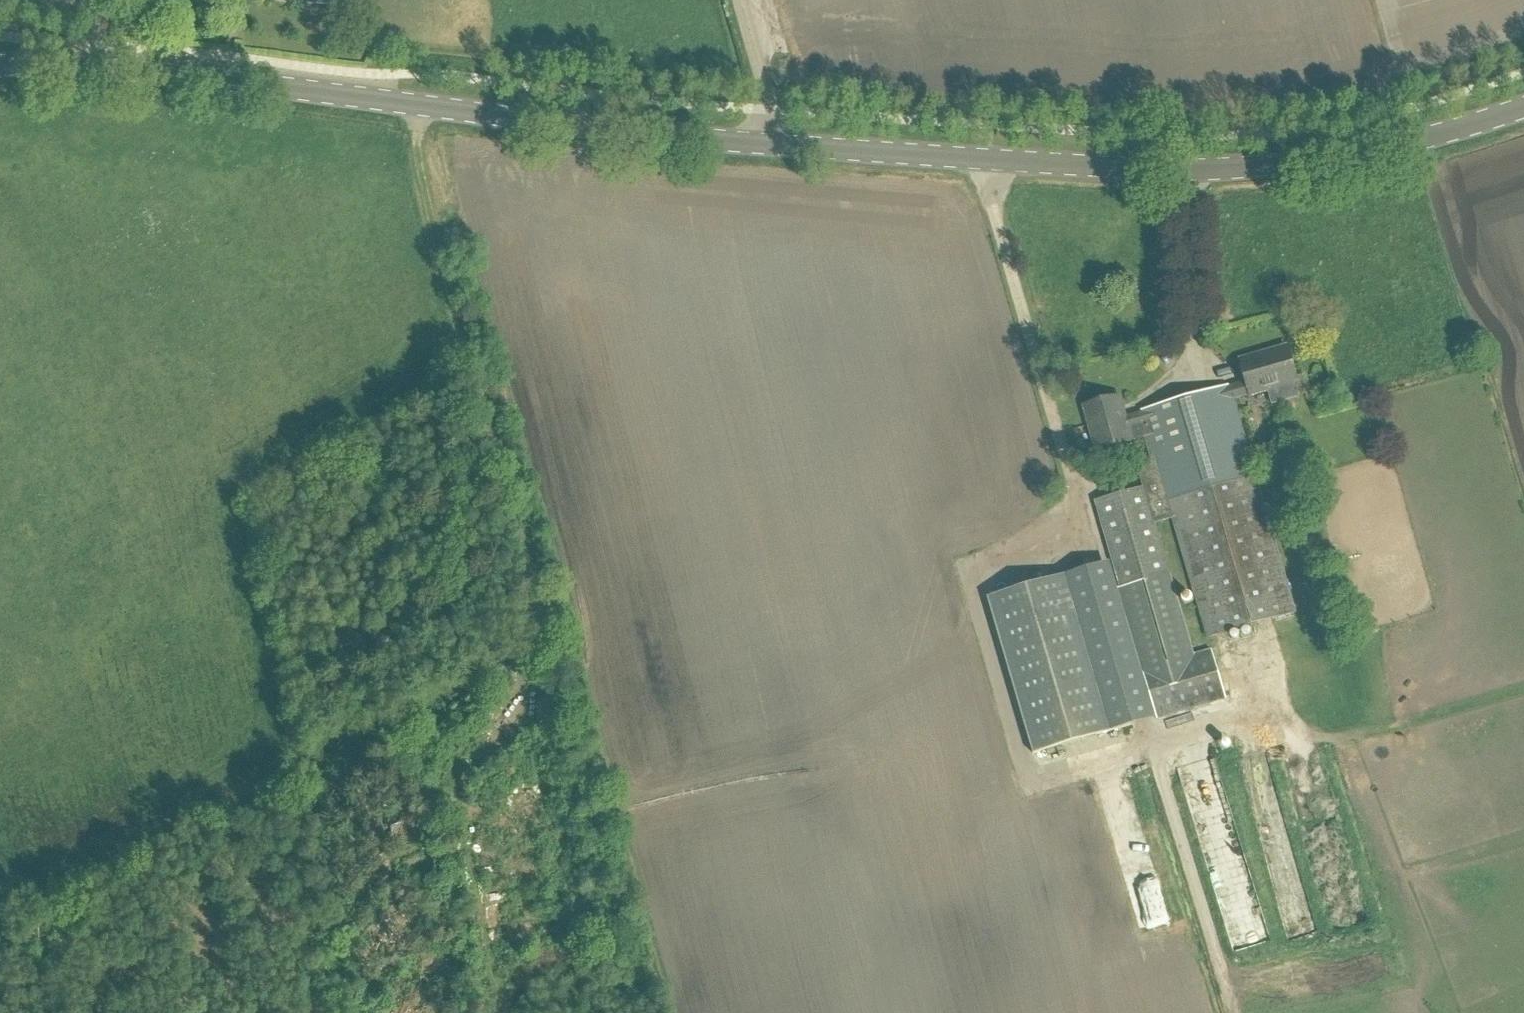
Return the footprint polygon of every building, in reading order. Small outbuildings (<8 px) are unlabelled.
[(1232,387),(1236,401),(1299,382),(1289,348),(1241,362),(1247,382),(1232,387)] [(1250,411),(1298,399),(1295,386),(1247,399),(1250,411)] [(1143,489),(1095,503),(1120,590),(1116,591),(1139,672),(1140,672),(1154,720),(1226,700),(1212,651),(1193,657),(1155,526),(1172,521),(1207,642),(1272,623),(1298,616),(1297,613),(1292,597),(1236,401),(1232,387),(1230,387),(1143,412),(1142,413),(1159,474),(1140,479),(1143,489)] [(1138,471),(1140,479),(1159,474),(1142,413),(1126,418),(1120,397),(1088,407),(1101,452),(1143,440),(1151,468),(1138,471)] [(985,598),(1030,755),(1108,733),(1063,576),(985,598)] [(1175,767),(1181,790),(1217,780),(1211,757),(1175,767)] [(1254,820),(1272,818),(1269,785),(1250,787),(1254,820)] [(531,810),(512,812),(513,820),(532,818),(531,810)] [(1146,884),(1129,891),(1138,911),(1155,904),(1146,884)] [(1275,1004),(1278,1012),(1287,1012),(1293,1011),(1290,1000),(1275,1004)]
